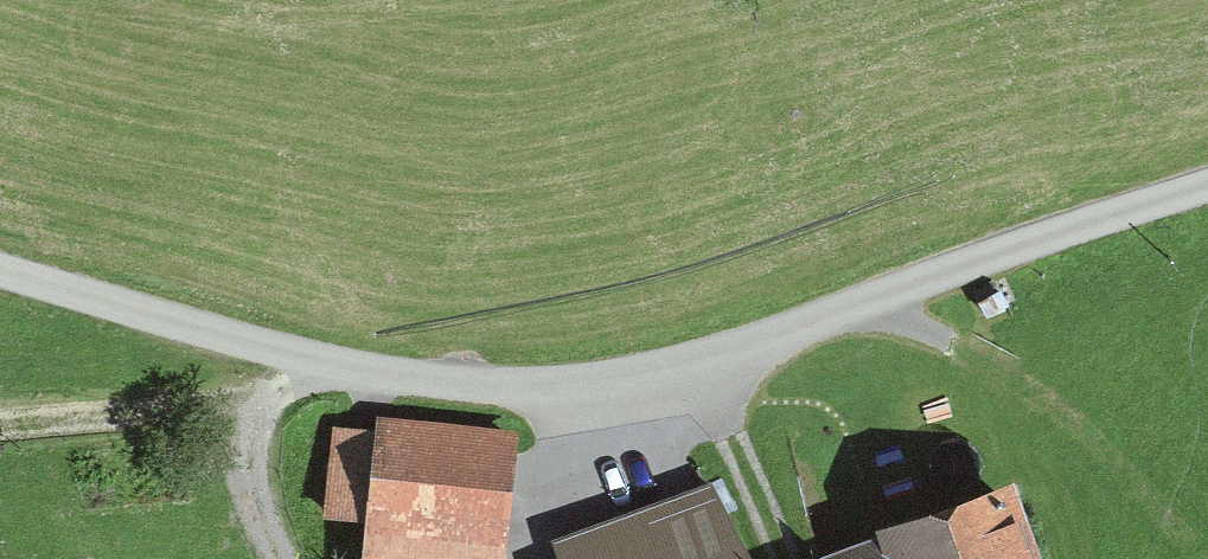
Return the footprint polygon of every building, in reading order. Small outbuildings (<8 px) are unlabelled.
[(519,433),(377,418),(362,558),(506,558),(519,433)] [(1016,485),(815,558),(1043,558),(1016,485)] [(720,487),(560,546),(565,558),(746,558),(720,487)]
